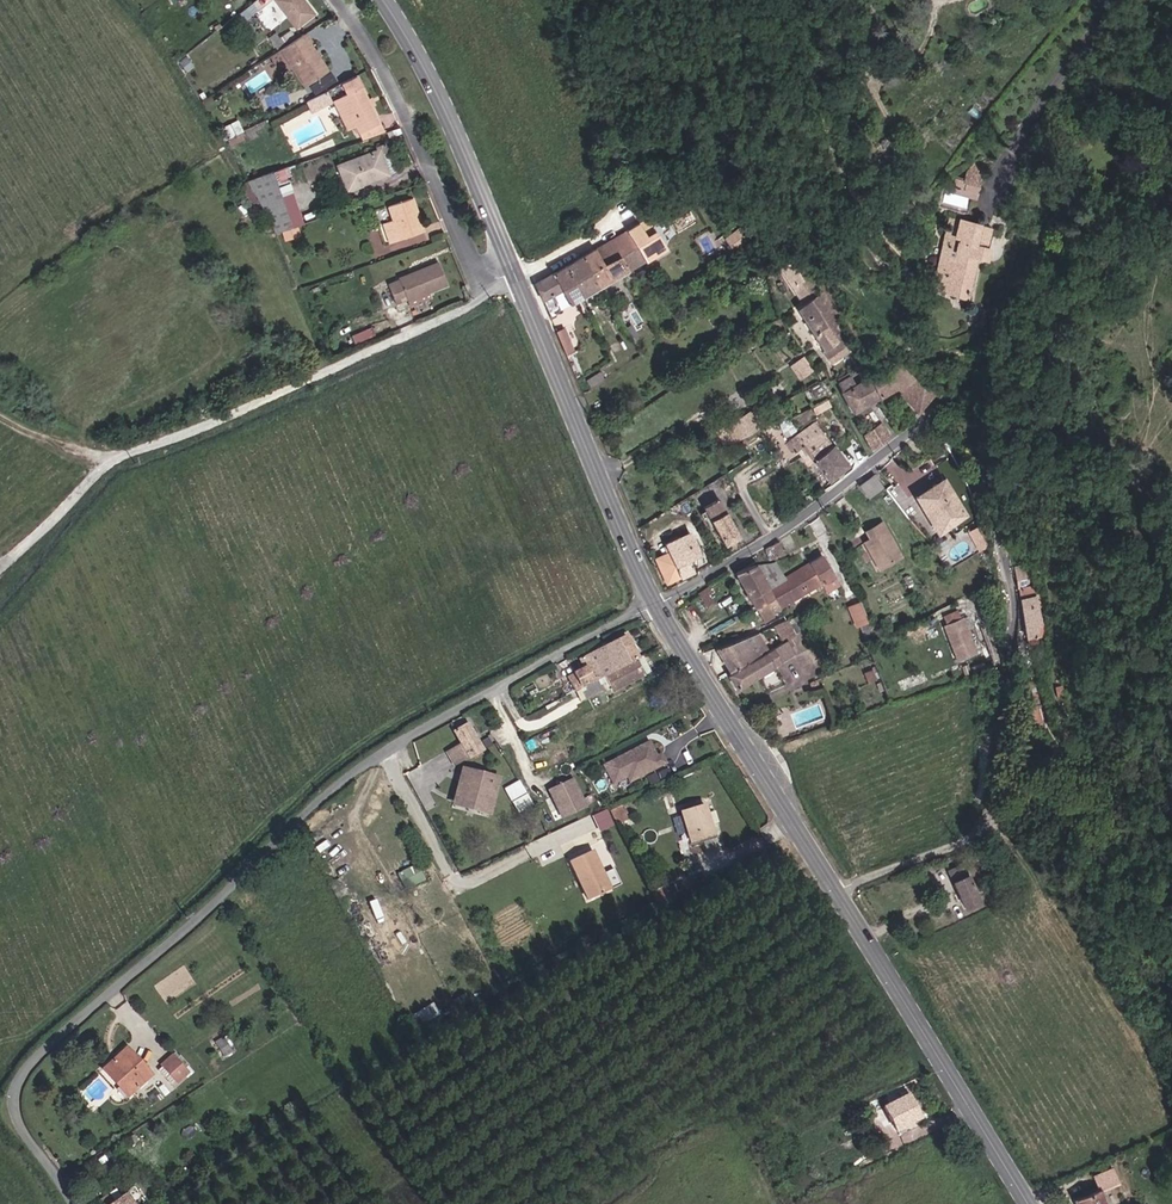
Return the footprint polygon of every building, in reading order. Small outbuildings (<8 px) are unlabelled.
[(291,29),(310,15),(299,0),(270,0),(291,29)] [(291,43),(279,51),(293,73),(297,69),(306,85),(326,72),(301,36),(291,43)] [(332,87),(355,132),(374,122),(350,77),(332,87)] [(374,122),(355,132),(359,140),(379,132),(374,122)] [(397,169),(388,148),(381,151),(389,172),(397,169)] [(348,188),(389,172),(381,151),(380,149),(339,164),(348,188)] [(272,232),(303,223),(288,166),(244,178),(251,203),(263,200),(272,232)] [(966,177),(957,175),(952,191),(976,199),(985,171),(970,166),(966,177)] [(377,223),(382,241),(393,237),(394,233),(416,224),(407,199),(383,206),(388,219),(377,223)] [(624,232),(643,263),(662,251),(645,221),(624,232)] [(730,248),(742,245),(738,231),(726,235),(730,248)] [(581,259),(597,291),(642,264),(643,263),(624,232),(581,259)] [(942,247),(992,254),(995,237),(959,234),(958,241),(943,240),(942,247)] [(992,254),(942,247),(936,287),(971,292),(975,268),(989,270),(992,254)] [(581,259),(535,287),(549,324),(555,322),(553,318),(568,310),(568,308),(597,291),(581,259)] [(394,279),(383,284),(389,302),(441,282),(434,263),(393,277),(394,279)] [(793,290),(804,308),(813,302),(802,284),(793,290)] [(825,296),(813,302),(804,308),(797,312),(831,369),(846,357),(851,364),(861,358),(825,296)] [(567,327),(556,331),(565,354),(576,350),(567,327)] [(801,385),(814,377),(804,362),(791,370),(801,385)] [(870,381),(870,382),(880,403),(900,390),(903,395),(902,398),(918,416),(931,403),(938,395),(937,393),(930,387),(923,393),(910,380),(912,378),(896,362),(884,373),(870,381)] [(602,373),(586,381),(590,390),(606,382),(602,373)] [(863,384),(870,381),(867,374),(859,378),(863,384)] [(837,385),(853,416),(863,411),(852,389),(855,388),(852,381),(850,378),(837,385)] [(859,378),(852,381),(855,388),(863,384),(859,378)] [(852,389),(863,411),(866,409),(880,403),(870,382),(870,381),(863,384),(855,388),(852,389)] [(829,400),(812,408),(815,414),(832,407),(829,400)] [(869,415),(866,409),(863,411),(853,416),(855,422),(869,415)] [(870,417),(856,424),(862,437),(876,430),(870,417)] [(731,428),(739,443),(757,432),(748,418),(731,428)] [(813,465),(833,449),(815,427),(787,448),(795,457),(803,452),(813,465)] [(876,430),(862,437),(871,456),(889,441),(882,427),(876,430)] [(849,469),(833,449),(813,465),(829,486),(849,469)] [(934,466),(940,482),(957,504),(972,525),(975,524),(966,489),(949,456),(934,466)] [(857,493),(867,506),(883,494),(874,480),(857,493)] [(957,504),(940,482),(914,499),(935,535),(946,528),(952,538),(972,525),(957,504)] [(895,488),(885,496),(905,523),(914,514),(895,488)] [(739,540),(718,502),(704,510),(725,548),(739,540)] [(880,526),(865,535),(870,543),(864,546),(879,570),(899,557),(880,526)] [(663,549),(667,557),(656,563),(667,586),(692,574),(687,563),(697,558),(688,537),(663,549)] [(784,556),(778,544),(764,552),(772,564),(784,556)] [(765,590),(777,611),(832,578),(820,557),(793,573),(782,579),(765,590)] [(782,579),(772,564),(752,569),(736,577),(761,620),(777,611),(765,590),(782,579)] [(1019,600),(1023,626),(1024,626),(1025,639),(1037,638),(1036,625),(1035,617),(1039,616),(1039,611),(1041,610),(1038,596),(1030,597),(1029,592),(1019,593),(1021,599),(1019,600)] [(693,602),(696,609),(705,605),(702,597),(693,602)] [(856,626),(867,622),(860,601),(849,605),(856,626)] [(941,624),(944,632),(941,633),(956,665),(974,657),(959,625),(957,626),(953,619),(941,624)] [(784,625),(773,632),(777,639),(791,632),(787,623),(784,625)] [(765,654),(757,637),(716,654),(729,676),(765,654)] [(604,679),(636,662),(623,639),(578,663),(583,672),(565,681),(572,696),(573,696),(594,684),(604,679)] [(781,647),(727,680),(734,692),(792,658),(784,646),(781,647)] [(645,679),(636,662),(604,679),(608,687),(613,696),(645,679)] [(608,687),(604,679),(594,684),(598,692),(608,687)] [(575,697),(579,704),(588,700),(585,692),(575,697)] [(1028,709),(1033,726),(1042,724),(1036,707),(1028,709)] [(467,761),(480,754),(465,728),(452,735),(459,747),(467,761)] [(459,747),(446,754),(454,768),(467,761),(459,747)] [(601,771),(610,790),(625,783),(627,788),(663,770),(659,761),(654,763),(647,748),(620,762),(621,763),(616,766),(614,765),(601,771)] [(498,785),(461,776),(454,804),(491,813),(498,785)] [(505,787),(517,808),(531,801),(520,779),(505,787)] [(572,785),(549,796),(558,815),(561,814),(565,822),(585,812),(572,785)] [(491,813),(454,804),(452,812),(489,821),(491,813)] [(707,811),(712,823),(719,820),(715,808),(707,811)] [(625,826),(618,812),(608,817),(615,830),(625,826)] [(681,826),(689,858),(712,852),(703,820),(681,826)] [(587,907),(607,897),(599,881),(602,879),(592,858),(569,868),(587,907)] [(397,873),(407,889),(425,877),(415,862),(397,873)] [(944,876),(962,912),(978,905),(960,868),(944,876)] [(620,891),(612,874),(602,879),(599,881),(607,897),(620,891)] [(1044,884),(1049,894),(1061,888),(1055,878),(1044,884)] [(111,1064),(127,1087),(154,1068),(140,1045),(111,1064)] [(159,1063),(177,1084),(190,1072),(173,1052),(159,1063)] [(160,1076),(154,1068),(127,1087),(132,1095),(160,1076)] [(909,1100),(884,1115),(896,1135),(921,1121),(909,1100)] [(58,1167),(67,1178),(77,1172),(70,1160),(58,1167)] [(79,1175),(77,1172),(67,1178),(69,1183),(79,1175)] [(1098,1191),(1073,1201),(1074,1203),(1104,1203),(1100,1194),(1116,1187),(1112,1173),(1094,1179),(1098,1191)] [(134,1189),(112,1203),(142,1203),(134,1189)]
